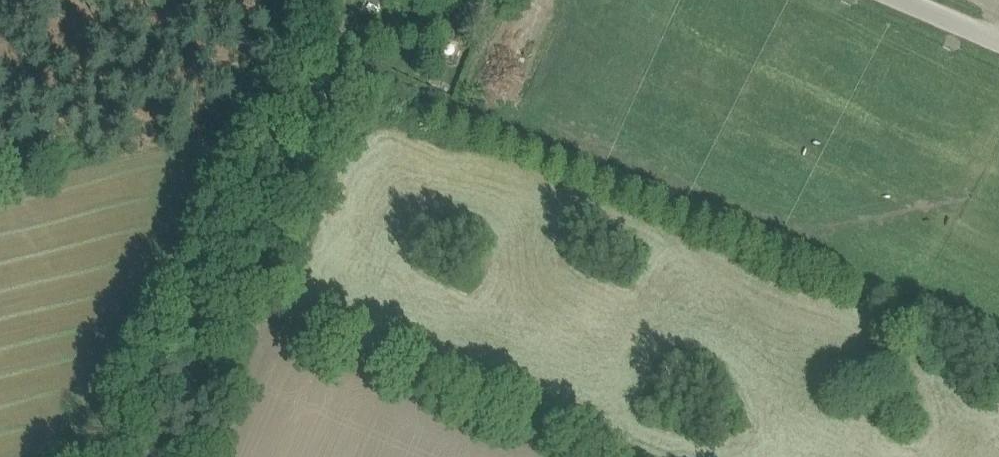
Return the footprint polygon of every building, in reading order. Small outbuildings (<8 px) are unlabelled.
[(378,21),(374,32),(388,38),(392,27),(378,21)]
